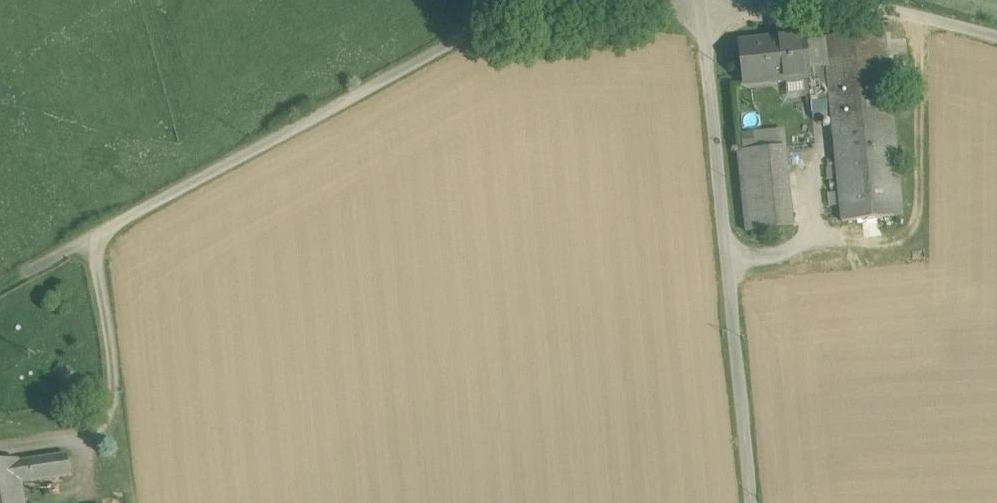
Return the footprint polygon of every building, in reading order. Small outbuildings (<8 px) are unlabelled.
[(886,32),(824,38),(831,101),(842,222),(904,216),(886,32)] [(781,40),(740,44),(744,77),(771,74),(772,81),(809,77),(810,77),(807,48),(806,36),(781,39),(781,40)] [(825,46),(807,48),(810,77),(809,77),(812,103),(831,101),(825,46)] [(787,148),(738,153),(747,232),(794,227),(787,148)] [(0,464),(0,502),(18,502),(26,502),(23,483),(72,476),(69,455),(19,462),(19,461),(0,464)]
